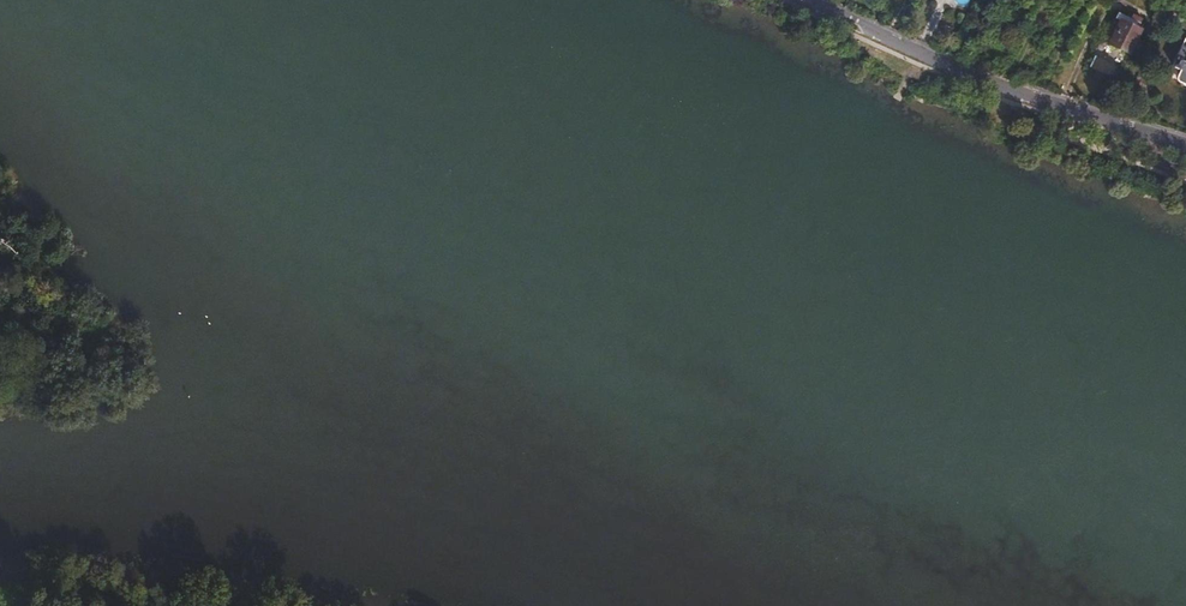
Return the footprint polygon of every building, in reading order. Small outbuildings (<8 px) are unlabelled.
[(1148,20),(1137,15),(1131,25),(1116,18),(1109,34),(1114,37),(1111,42),(1132,52),(1134,46),(1139,48),(1143,41),(1139,38),(1148,20)] [(1175,65),(1183,68),(1180,75),(1181,81),(1185,83),(1185,39),(1175,65)]
